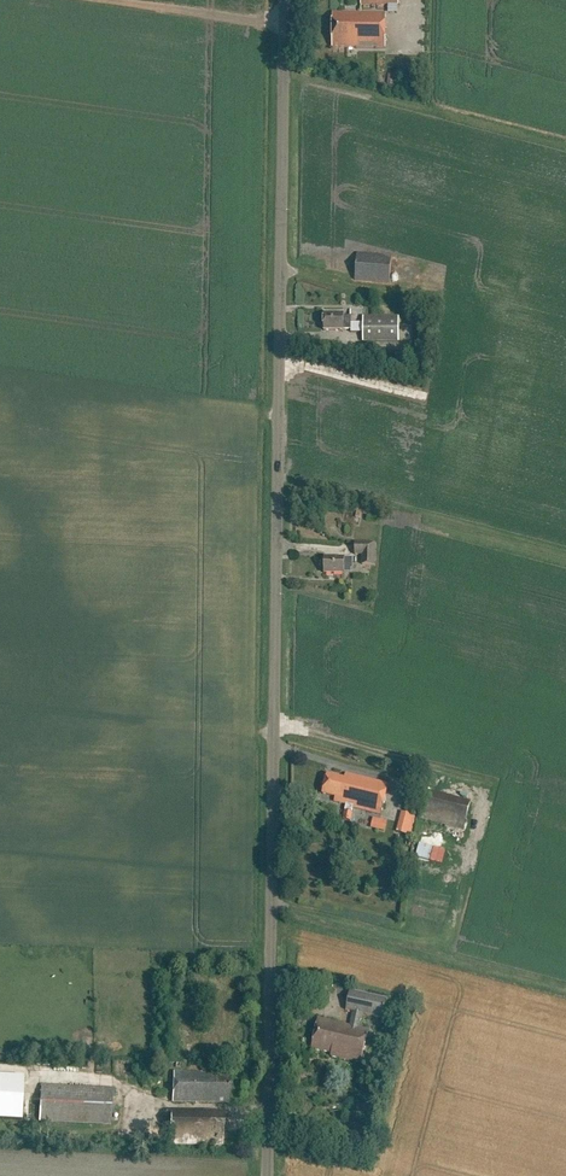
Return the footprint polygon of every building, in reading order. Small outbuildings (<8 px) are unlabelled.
[(334,46),(385,46),(385,13),(334,13),(334,46)] [(357,254),(355,281),(389,283),(391,257),(357,254)] [(324,314),(324,331),(343,331),(343,330),(351,330),(351,317),(343,317),(343,314),(324,314)] [(399,318),(363,317),(363,342),(399,342),(399,318)] [(411,364),(411,354),(399,354),(399,363),(411,364)] [(355,556),(362,556),(362,565),(374,566),(374,544),(355,544),(355,556)] [(344,559),(324,559),(324,574),(344,574),(344,570),(353,570),(353,564),(355,564),(355,559),(344,558),(344,559)] [(343,821),(350,822),(352,813),(351,813),(352,808),(381,815),(388,785),(346,774),(344,779),(327,775),(322,795),(339,799),(338,804),(346,806),(343,821)] [(471,803),(428,792),(421,819),(464,830),(471,803)] [(406,812),(401,832),(411,835),(416,815),(406,812)] [(374,818),(372,828),(385,831),(388,821),(374,818)] [(331,1056),(361,1063),(368,1029),(359,1027),(362,1014),(384,1018),(388,1000),(350,991),(346,1010),(353,1011),(350,1025),(318,1018),(312,1048),(332,1053),(331,1056)] [(389,1020),(395,1021),(398,1008),(391,1007),(389,1020)] [(143,1065),(143,1080),(164,1081),(164,1066),(143,1065)] [(174,1072),(173,1102),(229,1102),(230,1076),(216,1076),(216,1074),(201,1074),(201,1072),(174,1072)] [(22,1121),(24,1078),(0,1076),(0,1120),(22,1121)] [(112,1089),(40,1085),(39,1122),(111,1125),(112,1089)] [(170,1112),(170,1145),(223,1146),(224,1113),(170,1112)]
